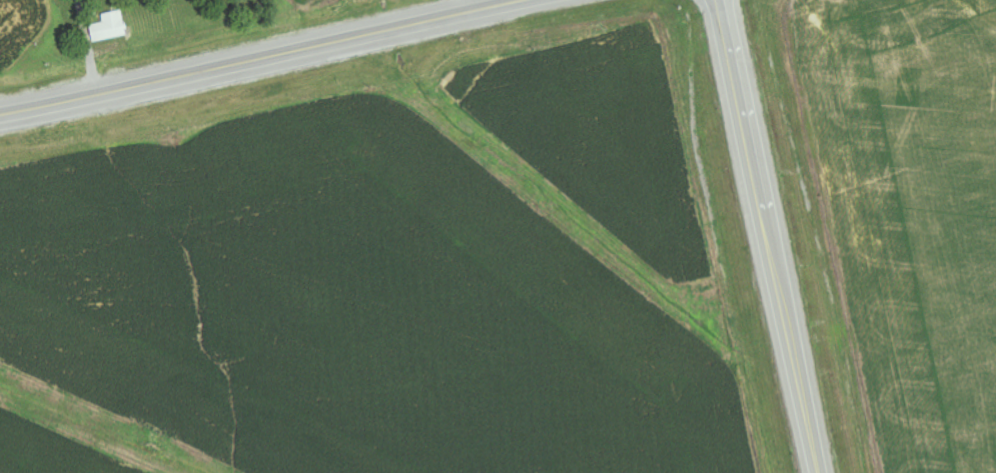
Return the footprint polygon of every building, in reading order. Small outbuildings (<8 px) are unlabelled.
[(106,25),(94,26),(96,42),(128,38),(125,14),(105,16),(106,25)]
